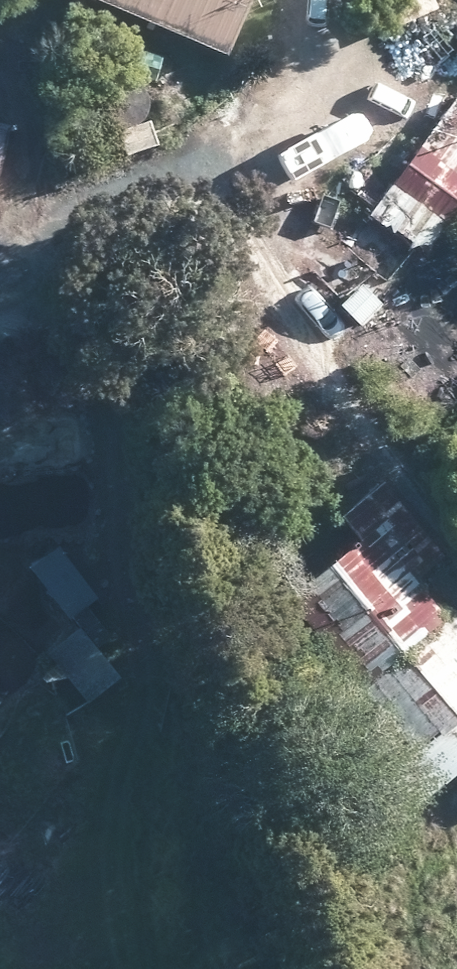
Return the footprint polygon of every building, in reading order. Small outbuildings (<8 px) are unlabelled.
[(220,55),(243,0),(90,0),(220,55)] [(159,57),(122,46),(117,64),(128,67),(125,74),(152,82),(159,57)] [(456,207),(456,98),(454,95),(366,212),(422,254),(456,207)] [(119,157),(152,146),(143,120),(110,132),(119,157)] [(354,326),(374,305),(354,286),(334,306),(354,326)] [(376,481),(330,518),(348,539),(278,595),(354,690),(329,710),(415,817),(453,785),(456,790),(456,628),(414,575),(437,557),(376,481)] [(24,570),(64,618),(91,596),(49,548),(24,570)] [(42,653),(83,704),(112,679),(71,630),(42,653)]
